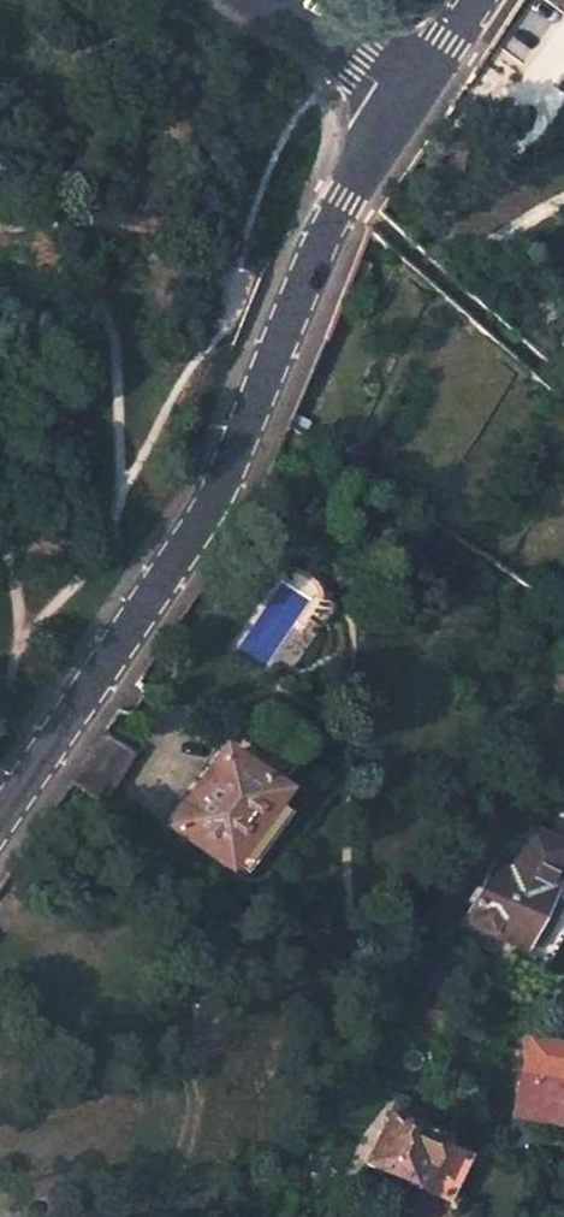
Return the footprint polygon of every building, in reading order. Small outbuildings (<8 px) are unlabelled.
[(272,442),(284,448),(293,427),(282,419),(272,442)] [(559,648),(551,663),(563,670),(563,650),(559,648)] [(134,752),(101,728),(66,779),(99,801),(134,752)] [(167,826),(221,864),(222,865),(227,858),(244,871),(287,814),(269,801),(273,795),(218,755),(167,826)] [(492,866),(465,925),(522,951),(550,892),(545,889),(563,848),(528,832),(509,874),(492,866)] [(528,1036),(505,1106),(560,1124),(563,1110),(563,1048),(528,1036)] [(396,1105),(366,1166),(447,1208),(472,1161),(415,1130),(421,1118),(396,1105)]
